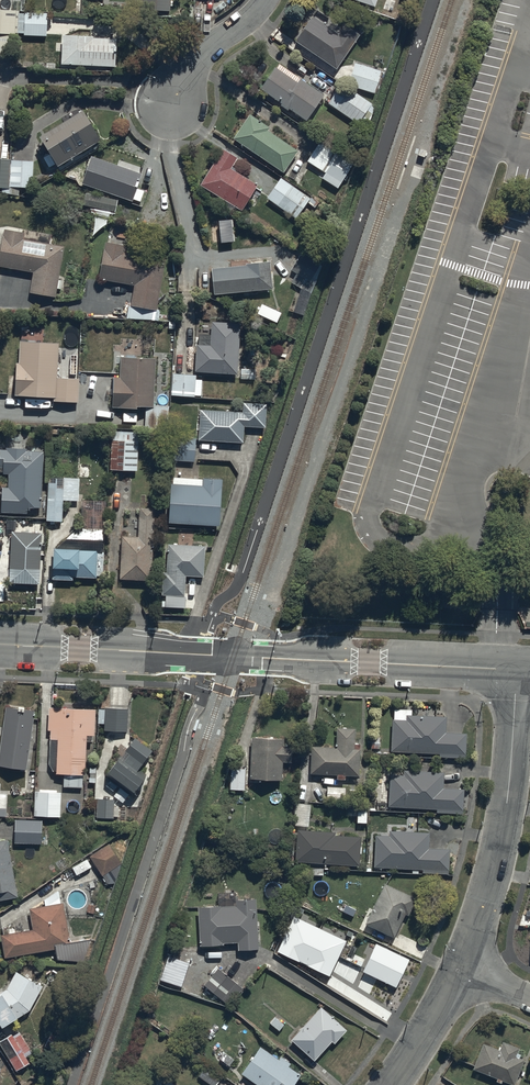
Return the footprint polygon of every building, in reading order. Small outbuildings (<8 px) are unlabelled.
[(137,9),(170,10),(170,0),(137,0),(137,9)] [(16,10),(0,9),(0,53),(14,54),(16,10)] [(47,34),(47,11),(17,11),(17,32),(24,32),(24,34),(47,34)] [(336,69),(360,33),(345,24),(339,33),(312,15),(295,40),(336,69)] [(93,34),(62,34),(62,43),(56,42),(56,51),(61,51),(60,68),(67,68),(67,64),(115,65),(115,38),(93,37),(93,34)] [(375,93),(381,71),(353,63),(347,84),(375,93)] [(274,65),(259,87),(282,103),(281,105),(287,109),(288,107),(306,119),(323,94),(299,78),(297,81),(274,65)] [(340,83),(326,105),(356,125),(359,121),(367,124),(374,105),(340,83)] [(100,139),(76,99),(76,97),(32,123),(56,165),(100,139)] [(250,113),(234,137),(274,165),(272,169),(279,174),(281,170),(283,171),(285,169),(290,173),(295,165),(290,162),(298,150),(268,129),(270,127),(250,113)] [(353,164),(320,141),(307,160),(311,163),(307,168),(337,188),(353,164)] [(231,168),(238,157),(223,147),(200,183),(223,197),(219,203),(231,210),(235,205),(241,208),(248,198),(255,202),(263,190),(256,186),(256,184),(231,168)] [(117,165),(91,155),(81,182),(132,200),(133,197),(141,200),(144,190),(136,187),(142,169),(119,160),(117,165)] [(0,158),(0,187),(1,187),(1,192),(18,195),(19,186),(31,188),(33,160),(0,158)] [(317,203),(280,177),(267,197),(268,197),(263,204),(270,209),(274,204),(295,218),(307,201),(314,207),(317,203)] [(115,212),(117,199),(85,194),(83,205),(96,208),(95,215),(109,217),(110,211),(115,212)] [(4,227),(0,247),(0,266),(32,273),(28,291),(56,297),(57,289),(60,290),(62,280),(58,279),(66,245),(50,242),(51,237),(4,226),(4,227)] [(157,308),(166,259),(125,250),(126,245),(105,240),(98,277),(133,284),(126,318),(158,320),(160,309),(157,308)] [(272,288),(270,261),(245,263),(245,264),(212,267),(214,293),(272,288)] [(236,372),(240,321),(211,320),(209,344),(195,343),(193,369),(236,372)] [(59,341),(20,339),(19,361),(15,361),(13,394),(53,395),(52,400),(78,401),(79,377),(57,376),(59,341)] [(154,404),(156,357),(119,355),(118,376),(112,376),(111,386),(106,386),(106,394),(111,395),(111,404),(137,406),(137,403),(145,403),(144,428),(167,429),(169,405),(154,404)] [(194,396),(196,374),(172,372),(171,395),(194,396)] [(242,411),(200,409),(199,439),(242,441),(243,425),(265,426),(266,403),(243,402),(242,411)] [(136,469),(137,432),(112,432),(111,468),(136,469)] [(194,461),(196,438),(177,437),(175,460),(194,461)] [(43,450),(27,450),(27,447),(5,446),(5,448),(0,448),(0,472),(8,472),(8,487),(2,487),(1,512),(28,513),(28,507),(41,507),(43,450)] [(49,475),(48,477),(46,521),(60,521),(61,499),(79,500),(80,476),(49,475)] [(219,525),(222,478),(172,475),(169,522),(219,525)] [(151,581),(154,507),(139,507),(138,535),(121,534),(119,579),(151,581)] [(31,532),(11,531),(9,581),(39,582),(42,520),(32,520),(31,532)] [(204,545),(168,543),(166,572),(163,571),(161,595),(183,596),(185,574),(203,575),(204,545)] [(80,546),(52,545),(52,578),(71,579),(71,575),(101,576),(102,549),(80,548),(80,546)] [(0,755),(0,765),(25,769),(35,711),(8,706),(0,755)] [(93,708),(52,707),(50,773),(92,774),(93,708)] [(105,708),(98,708),(97,722),(104,723),(104,730),(127,730),(127,707),(105,707),(105,708)] [(447,718),(393,716),(392,752),(466,756),(467,734),(446,733),(447,718)] [(337,748),(312,747),(311,775),(359,778),(362,730),(338,729),(337,748)] [(284,740),(253,738),(250,780),(282,782),(284,740)] [(134,740),(108,774),(135,796),(146,778),(152,751),(134,740)] [(245,768),(231,767),(230,788),(243,789),(245,768)] [(445,772),(391,770),(390,808),(464,811),(465,789),(444,789),(445,772)] [(346,788),(328,787),(327,802),(345,802),(345,800),(346,788)] [(61,792),(35,790),(34,815),(60,817),(61,792)] [(114,799),(96,799),(96,817),(105,818),(105,822),(113,823),(114,799)] [(310,804),(295,802),(293,825),(308,826),(310,804)] [(366,822),(367,805),(357,804),(356,822),(366,822)] [(41,819),(14,819),(14,842),(41,843),(41,819)] [(377,831),(375,868),(450,872),(451,851),(430,850),(431,834),(377,831)] [(299,832),(295,862),(360,867),(362,837),(299,832)] [(0,841),(0,901),(17,898),(6,839),(0,841)] [(108,843),(89,856),(107,883),(112,882),(121,862),(108,843)] [(416,898),(387,884),(366,925),(396,939),(416,898)] [(72,948),(64,904),(32,910),(34,932),(1,936),(6,961),(72,948)] [(257,905),(199,908),(201,947),(259,944),(257,905)] [(347,941),(294,917),(278,952),(330,977),(347,941)] [(376,944),(363,972),(396,988),(409,960),(376,944)] [(244,989),(218,967),(203,984),(208,989),(204,994),(215,1003),(220,996),(230,1005),(244,989)] [(3,1029),(29,1012),(41,986),(16,974),(8,992),(0,997),(0,1025),(3,1029)] [(344,1028),(322,1008),(292,1040),(314,1060),(344,1028)] [(0,1040),(0,1044),(15,1070),(28,1062),(23,1053),(30,1049),(19,1033),(13,1037),(11,1034),(0,1040)] [(527,1056),(486,1040),(474,1069),(512,1084),(516,1084),(527,1056)] [(242,1074),(257,1084),(296,1084),(301,1078),(260,1049),(242,1074)] [(152,1084),(177,1084),(160,1073),(158,1076),(148,1069),(142,1078),(152,1084)] [(199,1076),(212,1084),(214,1084),(218,1079),(204,1069),(199,1076)]
